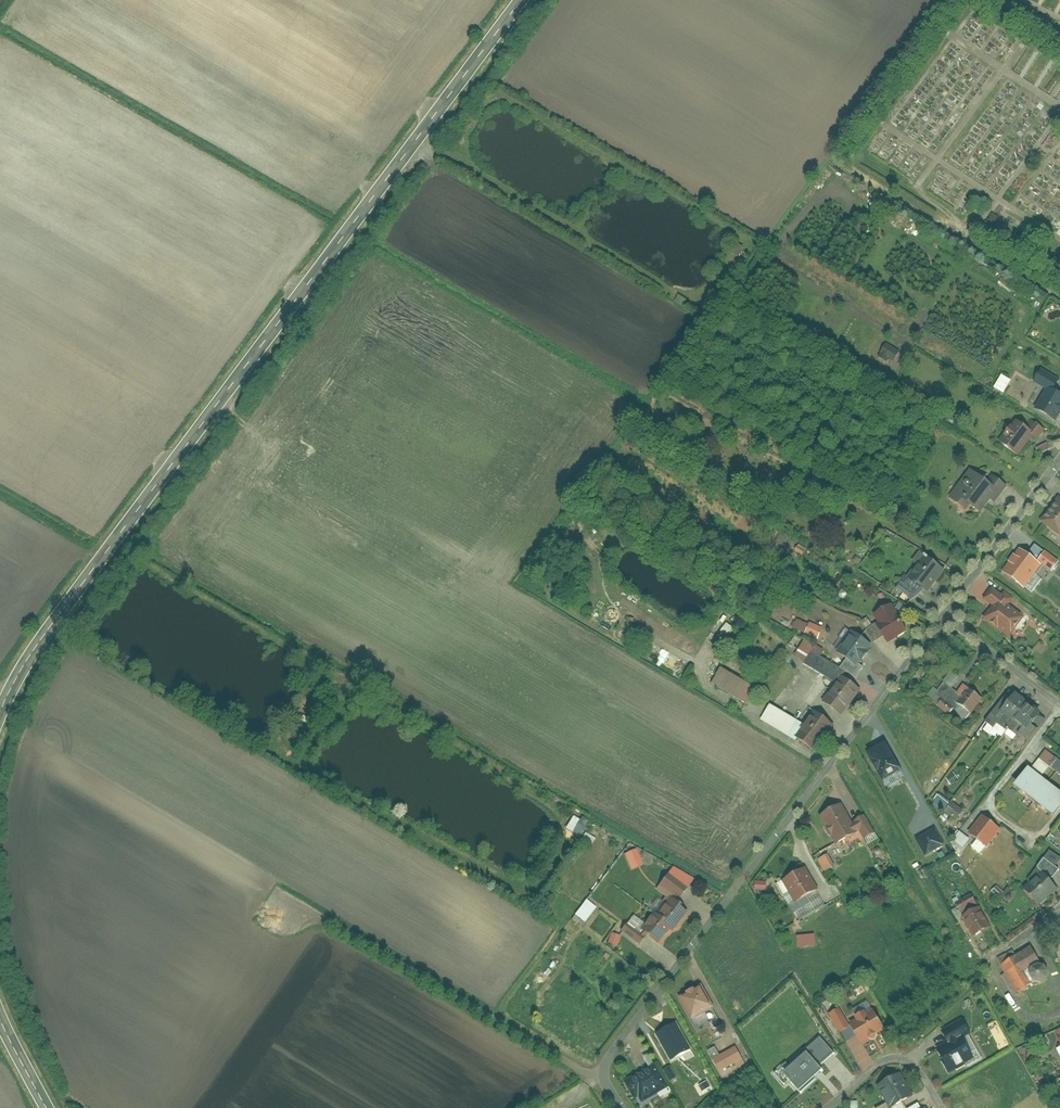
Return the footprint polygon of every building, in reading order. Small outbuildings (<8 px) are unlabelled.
[(1054,76),(1050,82),(1057,86),(1059,81),(1059,80),(1054,76)] [(894,362),(901,350),(884,341),(878,352),(894,362)] [(992,390),(1002,396),(1009,382),(999,377),(992,390)] [(1055,392),(1042,409),(1055,419),(1059,412),(1059,396),(1055,392)] [(1001,446),(1017,457),(1033,434),(1017,422),(1001,446)] [(1039,455),(1048,451),(1046,446),(1037,450),(1039,455)] [(981,510),(996,491),(969,471),(946,502),(960,513),(969,501),(981,510)] [(1056,499),(1039,521),(1059,536),(1059,502),(1056,499)] [(1019,554),(1004,574),(1024,589),(1039,568),(1019,554)] [(927,555),(906,583),(924,596),(944,567),(927,555)] [(997,611),(991,617),(1007,631),(1019,617),(1008,607),(1015,598),(1005,589),(1001,594),(992,586),(982,597),(995,609),(997,611)] [(900,632),(887,607),(872,616),(878,627),(870,632),(876,644),(900,632)] [(829,634),(797,618),(792,628),(824,644),(829,634)] [(725,625),(719,633),(726,638),(732,630),(725,625)] [(874,644),(868,633),(861,636),(867,647),(847,659),(855,674),(878,662),(869,647),(874,644)] [(646,645),(639,657),(675,678),(682,666),(646,645)] [(857,682),(810,652),(801,666),(833,687),(822,704),(837,713),(857,682)] [(721,670),(715,681),(747,702),(754,691),(721,670)] [(945,683),(933,698),(954,715),(962,705),(971,713),(981,701),(965,688),(959,695),(945,684),(945,683)] [(992,719),(1021,743),(1033,729),(1033,728),(1027,724),(1036,713),(1013,694),(992,719)] [(770,708),(761,723),(808,752),(828,720),(813,711),(802,728),(770,708)] [(901,772),(885,744),(867,754),(884,782),(901,772)] [(1046,750),(1040,757),(1059,772),(1059,761),(1046,750)] [(1029,771),(1016,787),(1052,816),(1059,807),(1059,796),(1029,771)] [(939,795),(932,803),(942,811),(949,804),(939,795)] [(950,803),(943,813),(955,822),(962,812),(950,803)] [(857,844),(871,836),(862,818),(851,824),(841,806),(819,818),(834,844),(851,834),(857,844)] [(966,833),(987,851),(1003,832),(983,815),(966,833)] [(562,831),(578,839),(586,824),(570,816),(562,831)] [(913,838),(921,858),(943,850),(935,830),(913,838)] [(958,833),(949,845),(959,853),(968,841),(958,833)] [(635,851),(623,856),(631,873),(642,868),(635,851)] [(826,855),(816,861),(823,873),(833,868),(826,855)] [(1023,894),(1035,907),(1054,888),(1050,884),(1058,872),(1044,862),(1039,870),(1043,874),(1025,891),(1023,894)] [(684,881),(665,870),(654,888),(673,900),(684,881)] [(783,885),(796,907),(806,902),(804,899),(817,891),(805,872),(783,885)] [(753,883),(753,892),(765,892),(765,883),(753,883)] [(953,908),(972,941),(990,931),(972,897),(953,908)] [(670,932),(685,910),(671,900),(662,913),(657,910),(647,925),(632,914),(619,932),(636,943),(643,934),(656,943),(666,929),(670,932)] [(572,916),(582,924),(594,909),(584,901),(572,916)] [(618,938),(610,936),(608,945),(615,949),(618,938)] [(796,937),(797,949),(814,948),(814,936),(796,937)] [(1000,964),(1014,994),(1042,981),(1027,951),(1000,964)] [(698,988),(677,999),(687,1020),(708,1009),(698,988)] [(845,1007),(830,1016),(839,1031),(844,1028),(849,1035),(856,1031),(862,1040),(879,1030),(869,1014),(855,1022),(845,1007)] [(945,1042),(934,1048),(948,1072),(969,1060),(960,1044),(971,1038),(961,1019),(939,1031),(945,1042)] [(691,1051),(675,1025),(658,1036),(673,1061),(691,1051)] [(835,1055),(821,1040),(783,1076),(802,1095),(824,1073),(821,1069),(835,1055)] [(735,1047),(712,1060),(719,1075),(733,1067),(737,1072),(746,1066),(735,1047)] [(622,1083),(637,1107),(639,1107),(669,1089),(654,1064),(622,1083)] [(909,1091),(899,1075),(878,1088),(885,1099),(873,1106),(875,1107),(897,1107),(892,1100),(909,1091)]
